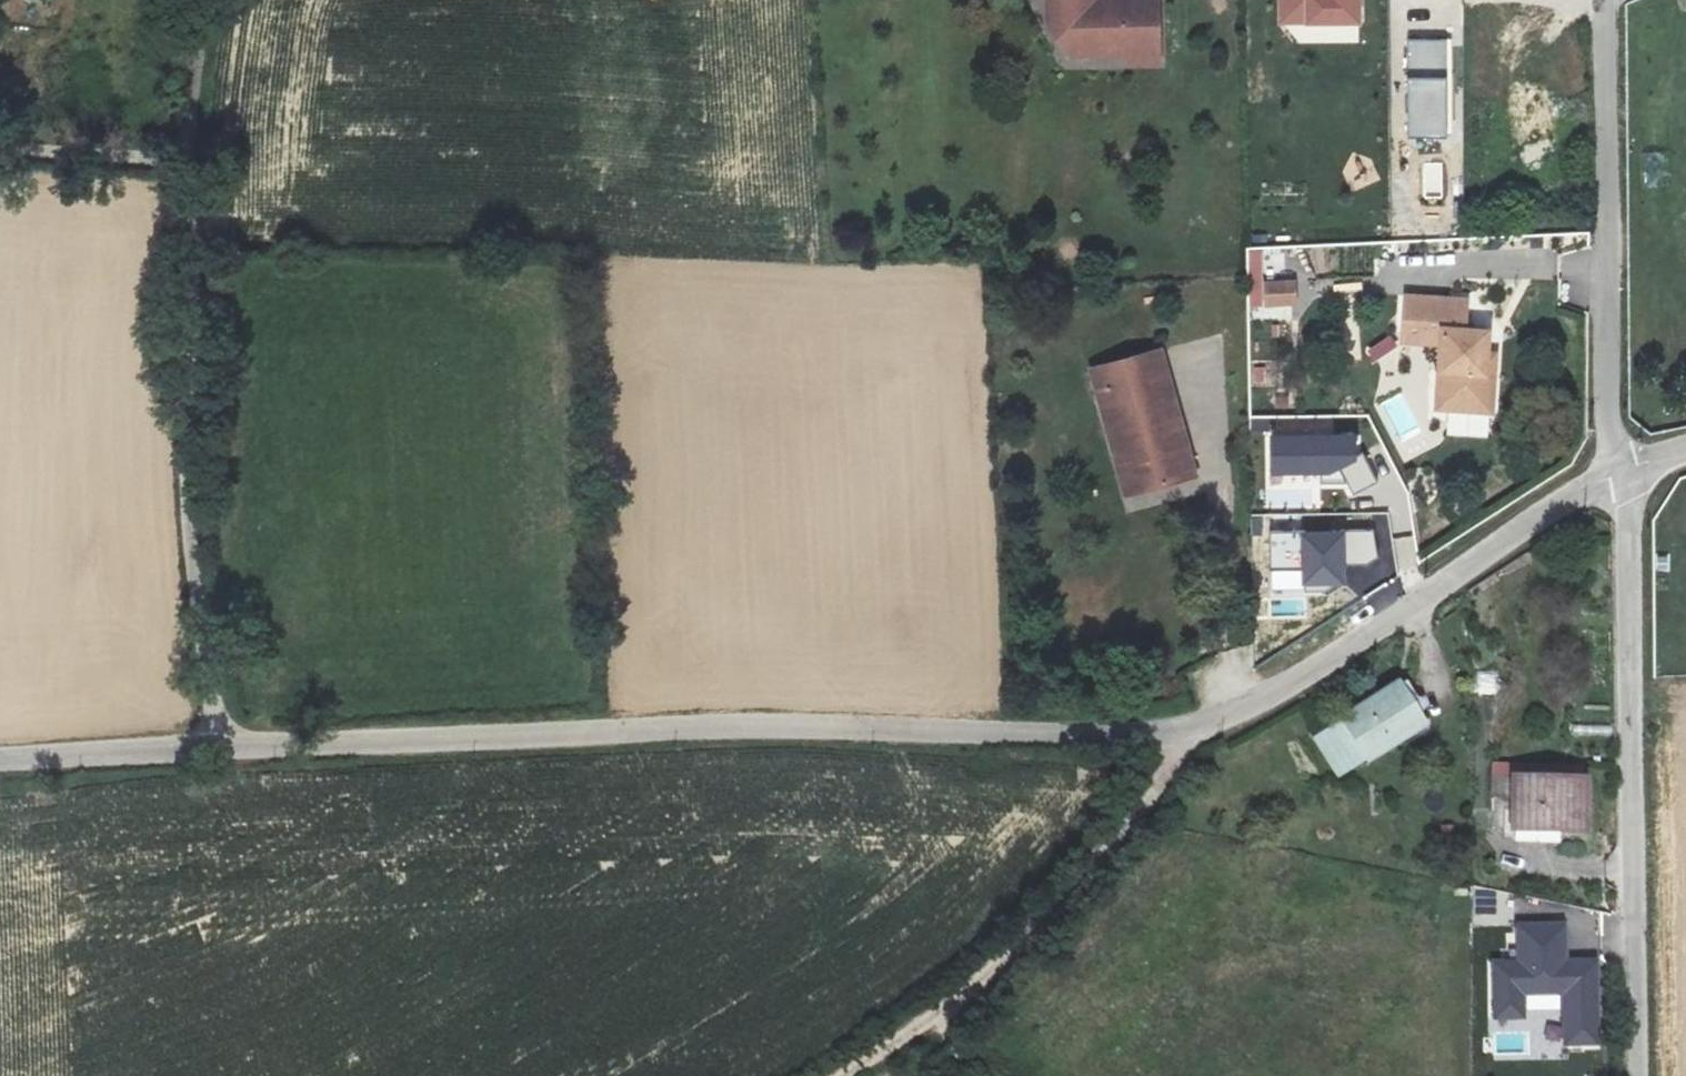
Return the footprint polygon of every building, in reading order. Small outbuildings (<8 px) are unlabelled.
[(1052,29),(1071,29),(1071,0),(1051,0),(1052,29)] [(1083,53),(1128,53),(1128,67),(1160,67),(1159,0),(1071,0),(1071,29),(1071,30),(1082,30),(1083,53)] [(1365,0),(1283,0),(1284,24),(1365,21),(1365,0)] [(1072,53),(1083,53),(1082,30),(1071,30),(1072,53)] [(1298,276),(1264,278),(1266,308),(1300,306),(1298,276)] [(1460,337),(1457,382),(1466,382),(1464,419),(1510,423),(1514,374),(1504,374),(1506,347),(1508,321),(1472,319),(1473,306),(1428,303),(1426,335),(1460,337)] [(1516,348),(1506,347),(1504,374),(1514,374),(1516,348)] [(1141,475),(1121,481),(1131,511),(1199,490),(1162,365),(1093,386),(1102,417),(1122,410),(1141,475)] [(1466,382),(1457,382),(1454,419),(1464,419),(1466,382)] [(1102,417),(1121,481),(1141,475),(1122,410),(1102,417)] [(1274,475),(1345,473),(1355,492),(1375,481),(1356,445),(1355,435),(1273,437),(1274,475)] [(1373,533),(1271,535),(1272,567),(1306,567),(1307,584),(1343,584),(1343,564),(1374,563),(1373,533)] [(1341,777),(1365,761),(1368,765),(1428,726),(1415,705),(1420,701),(1405,677),(1339,720),(1341,723),(1316,739),(1341,777)] [(1580,833),(1580,781),(1506,780),(1506,803),(1488,802),(1488,831),(1580,833)] [(1562,926),(1517,928),(1520,964),(1494,966),(1495,1018),(1522,1018),(1523,996),(1563,994),(1565,1043),(1595,1045),(1595,964),(1564,963),(1562,926)]
